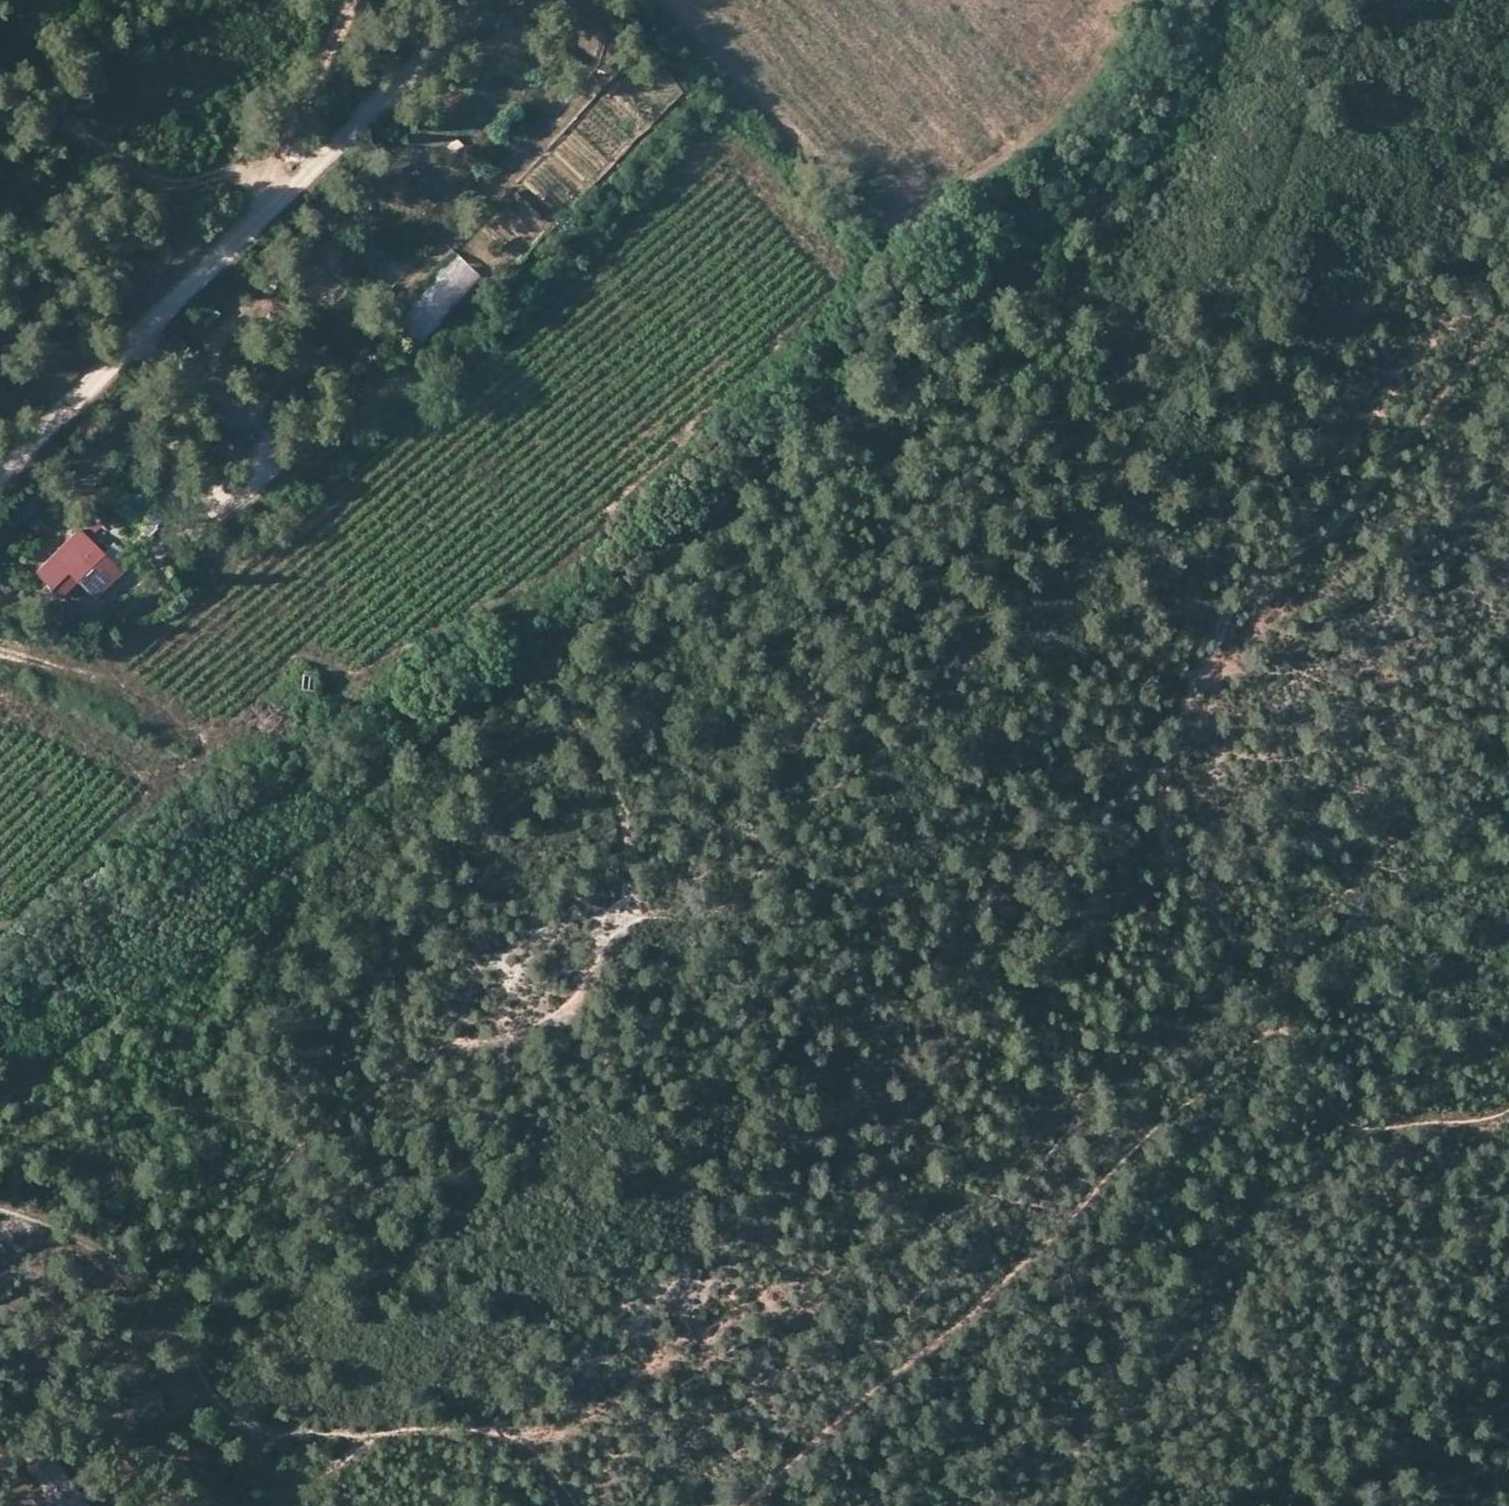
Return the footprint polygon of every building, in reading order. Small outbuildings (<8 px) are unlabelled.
[(421,343),(443,319),(439,315),(479,271),(457,252),(395,320),(421,343)] [(80,529),(34,573),(50,589),(68,571),(75,579),(93,597),(121,570),(80,529)] [(68,571),(50,589),(57,596),(75,579),(68,571)] [(55,1505),(91,1505),(42,1441),(20,1458),(37,1477),(26,1486),(37,1503),(47,1495),(55,1505)]
